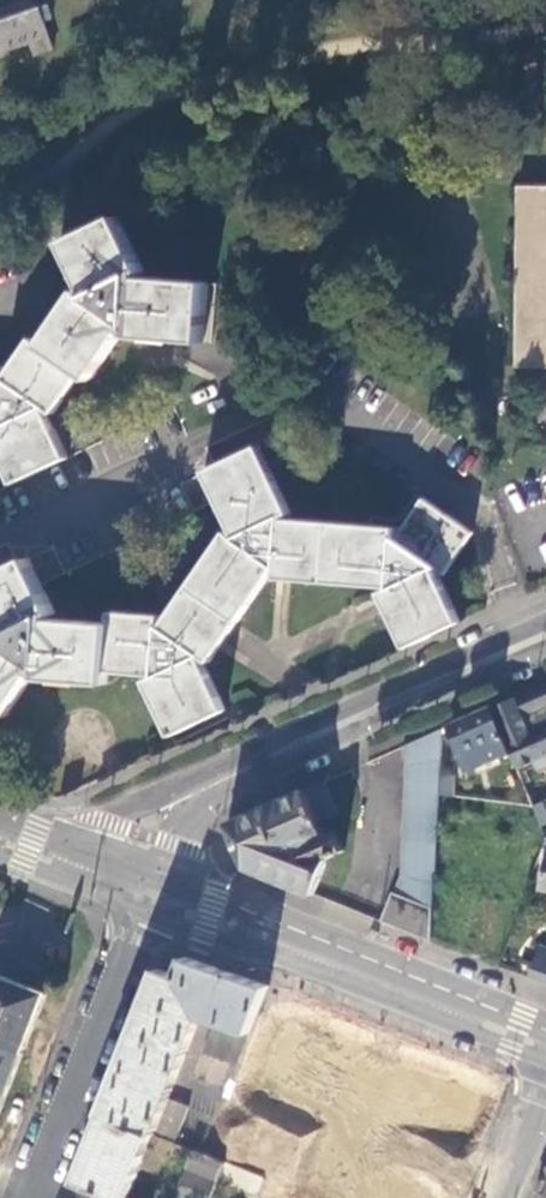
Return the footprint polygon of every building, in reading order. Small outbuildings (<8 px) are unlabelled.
[(0,24),(0,56),(31,45),(36,59),(53,53),(44,24),(52,21),(47,7),(0,24)] [(525,371),(545,371),(545,191),(522,191),(525,371)] [(69,460),(45,408),(47,407),(55,412),(82,373),(92,380),(130,326),(132,327),(131,336),(203,341),(208,283),(136,277),(136,275),(144,271),(120,218),(66,243),(91,296),(89,297),(82,292),(43,346),(33,340),(6,379),(4,378),(5,368),(0,368),(0,427),(0,429),(0,451),(16,485),(69,460)] [(225,713),(200,659),(202,658),(209,664),(275,570),(277,571),(276,580),(390,588),(390,590),(382,594),(407,647),(460,622),(435,570),(437,569),(445,574),(473,534),(425,500),(397,541),(395,540),(395,530),(281,523),(281,521),(291,516),(261,449),(207,473),(237,539),(235,540),(227,535),(162,629),(160,628),(161,619),(112,615),(111,627),(45,622),(46,619),(54,615),(29,562),(0,576),(0,638),(1,640),(0,641),(0,714),(6,718),(39,671),(41,673),(40,682),(106,687),(107,675),(155,678),(155,681),(147,685),(172,738),(225,713)] [(535,689),(492,707),(511,753),(517,768),(534,761),(537,770),(545,766),(545,685),(535,689)] [(511,753),(492,707),(474,715),(450,726),(469,770),(511,753)] [(440,777),(442,729),(402,747),(405,765),(401,875),(396,893),(434,909),(439,795),(440,777)] [(439,795),(451,797),(452,778),(440,777),(439,795)] [(338,814),(323,782),(272,805),(228,824),(247,869),(313,895),(329,857),(344,850),(335,832),(326,835),(320,822),(338,814)] [(381,922),(433,942),(434,909),(396,893),(393,892),(381,922)] [(531,981),(545,986),(545,948),(540,946),(531,981)] [(240,1063),(271,985),(188,956),(182,974),(161,967),(103,1113),(156,1134),(177,1142),(190,1107),(170,1099),(203,1013),(219,1019),(207,1050),(240,1063)] [(25,1050),(48,994),(0,973),(0,1040),(25,1050)] [(271,985),(240,1063),(234,1078),(296,1101),(336,1012),(271,985)] [(25,1050),(0,1040),(0,1114),(25,1050)] [(156,1134),(103,1113),(76,1183),(115,1197),(129,1197),(156,1134)] [(459,1187),(364,1149),(344,1197),(455,1197),(459,1187)] [(204,1153),(196,1150),(177,1197),(212,1197),(226,1162),(204,1153)] [(76,1183),(69,1197),(115,1197),(76,1183)]
